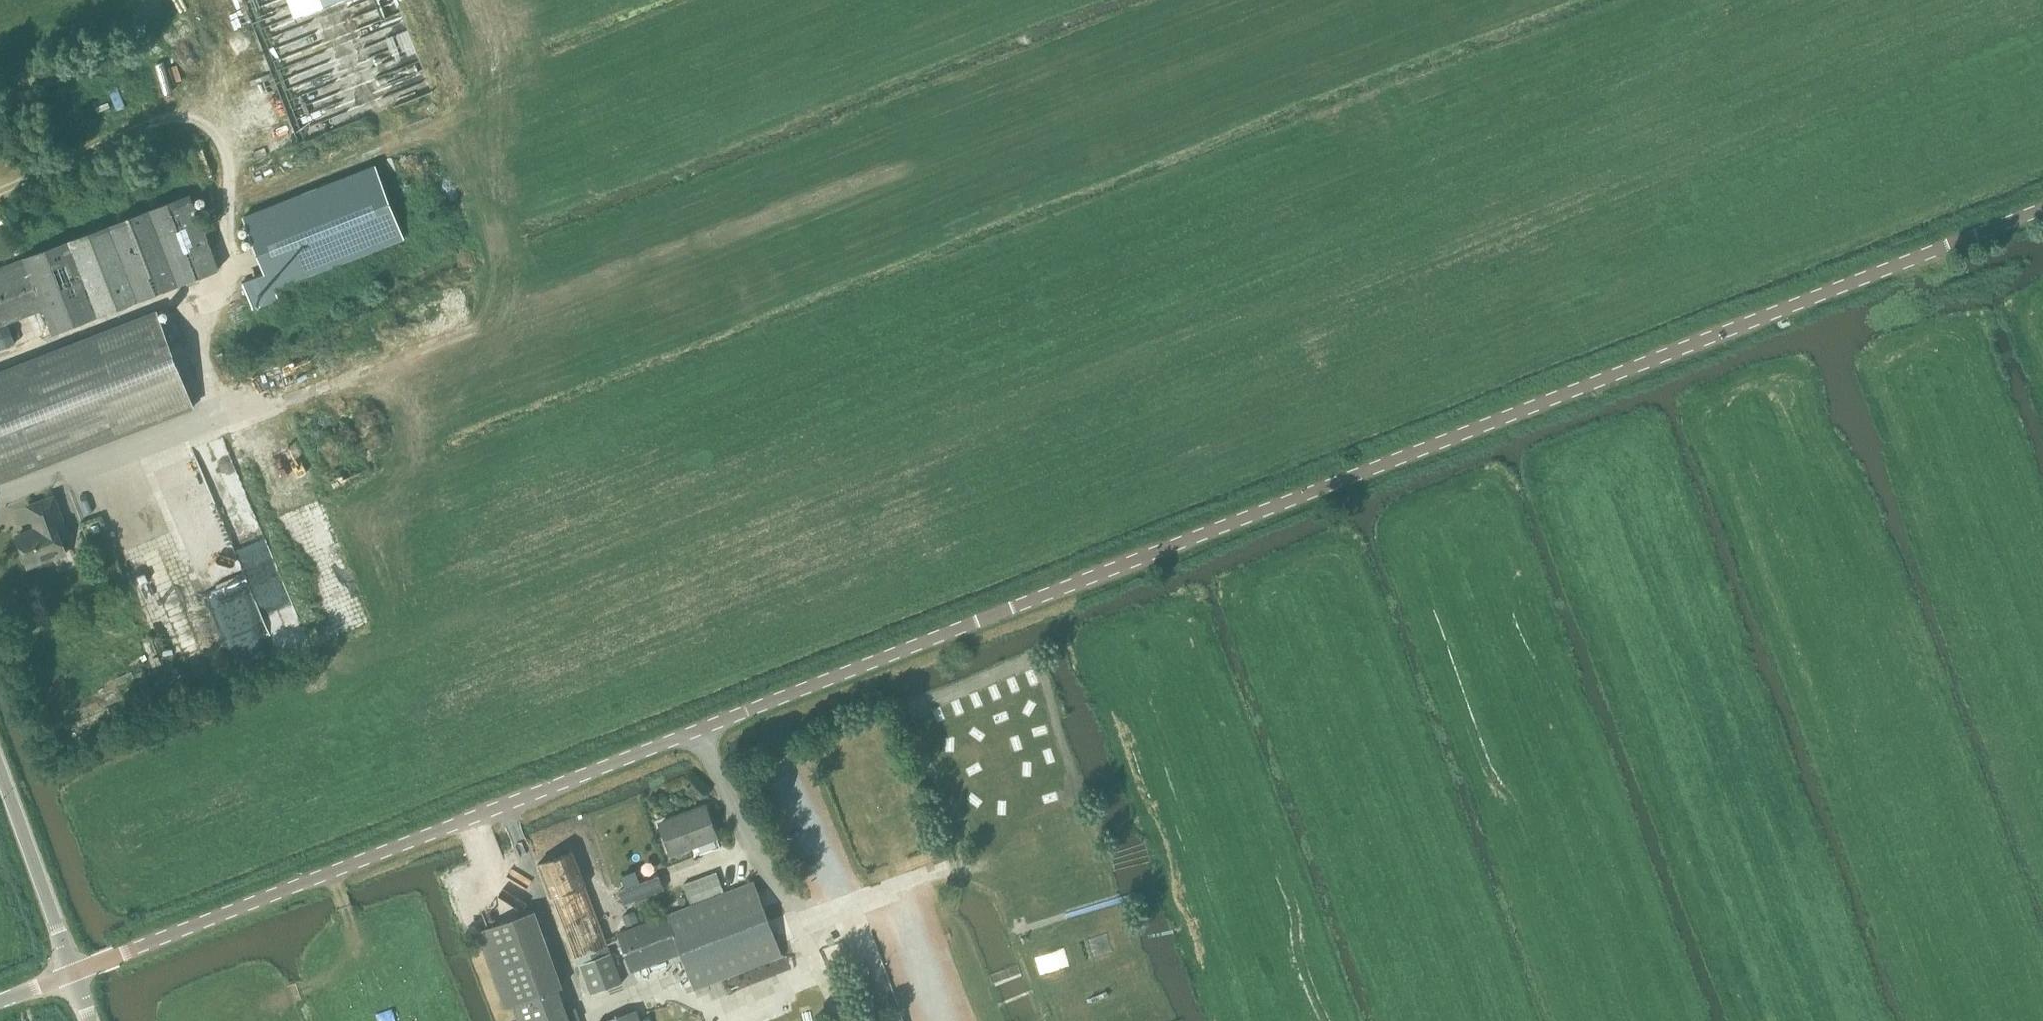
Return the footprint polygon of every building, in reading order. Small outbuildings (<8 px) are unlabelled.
[(295,16),(336,0),(289,0),(295,16)] [(255,309),(280,300),(276,289),(404,239),(376,166),(244,218),(266,274),(244,283),(255,309)] [(0,268),(0,352),(33,340),(25,320),(35,316),(43,338),(53,334),(77,325),(98,317),(219,270),(191,196),(0,268)] [(0,218),(0,231),(11,226),(6,215),(0,218)] [(195,407),(156,312),(0,373),(0,483),(195,407)] [(286,434),(254,447),(285,520),(316,508),(286,434)] [(29,567),(66,554),(58,529),(65,527),(55,498),(28,507),(36,530),(18,536),(29,567)] [(671,856),(718,839),(706,807),(659,824),(671,856)] [(560,902),(566,921),(590,913),(584,894),(586,893),(573,854),(544,863),(558,903),(560,902)] [(692,907),(617,935),(632,973),(680,955),(693,990),(783,956),(755,883),(692,907)] [(491,927),(477,932),(505,1008),(513,1005),(519,1020),(570,1020),(558,988),(561,987),(534,912),(491,927)] [(626,927),(639,923),(635,913),(623,917),(626,927)] [(591,995),(622,983),(611,954),(580,966),(591,995)] [(637,1010),(604,1020),(641,1020),(637,1010)]
